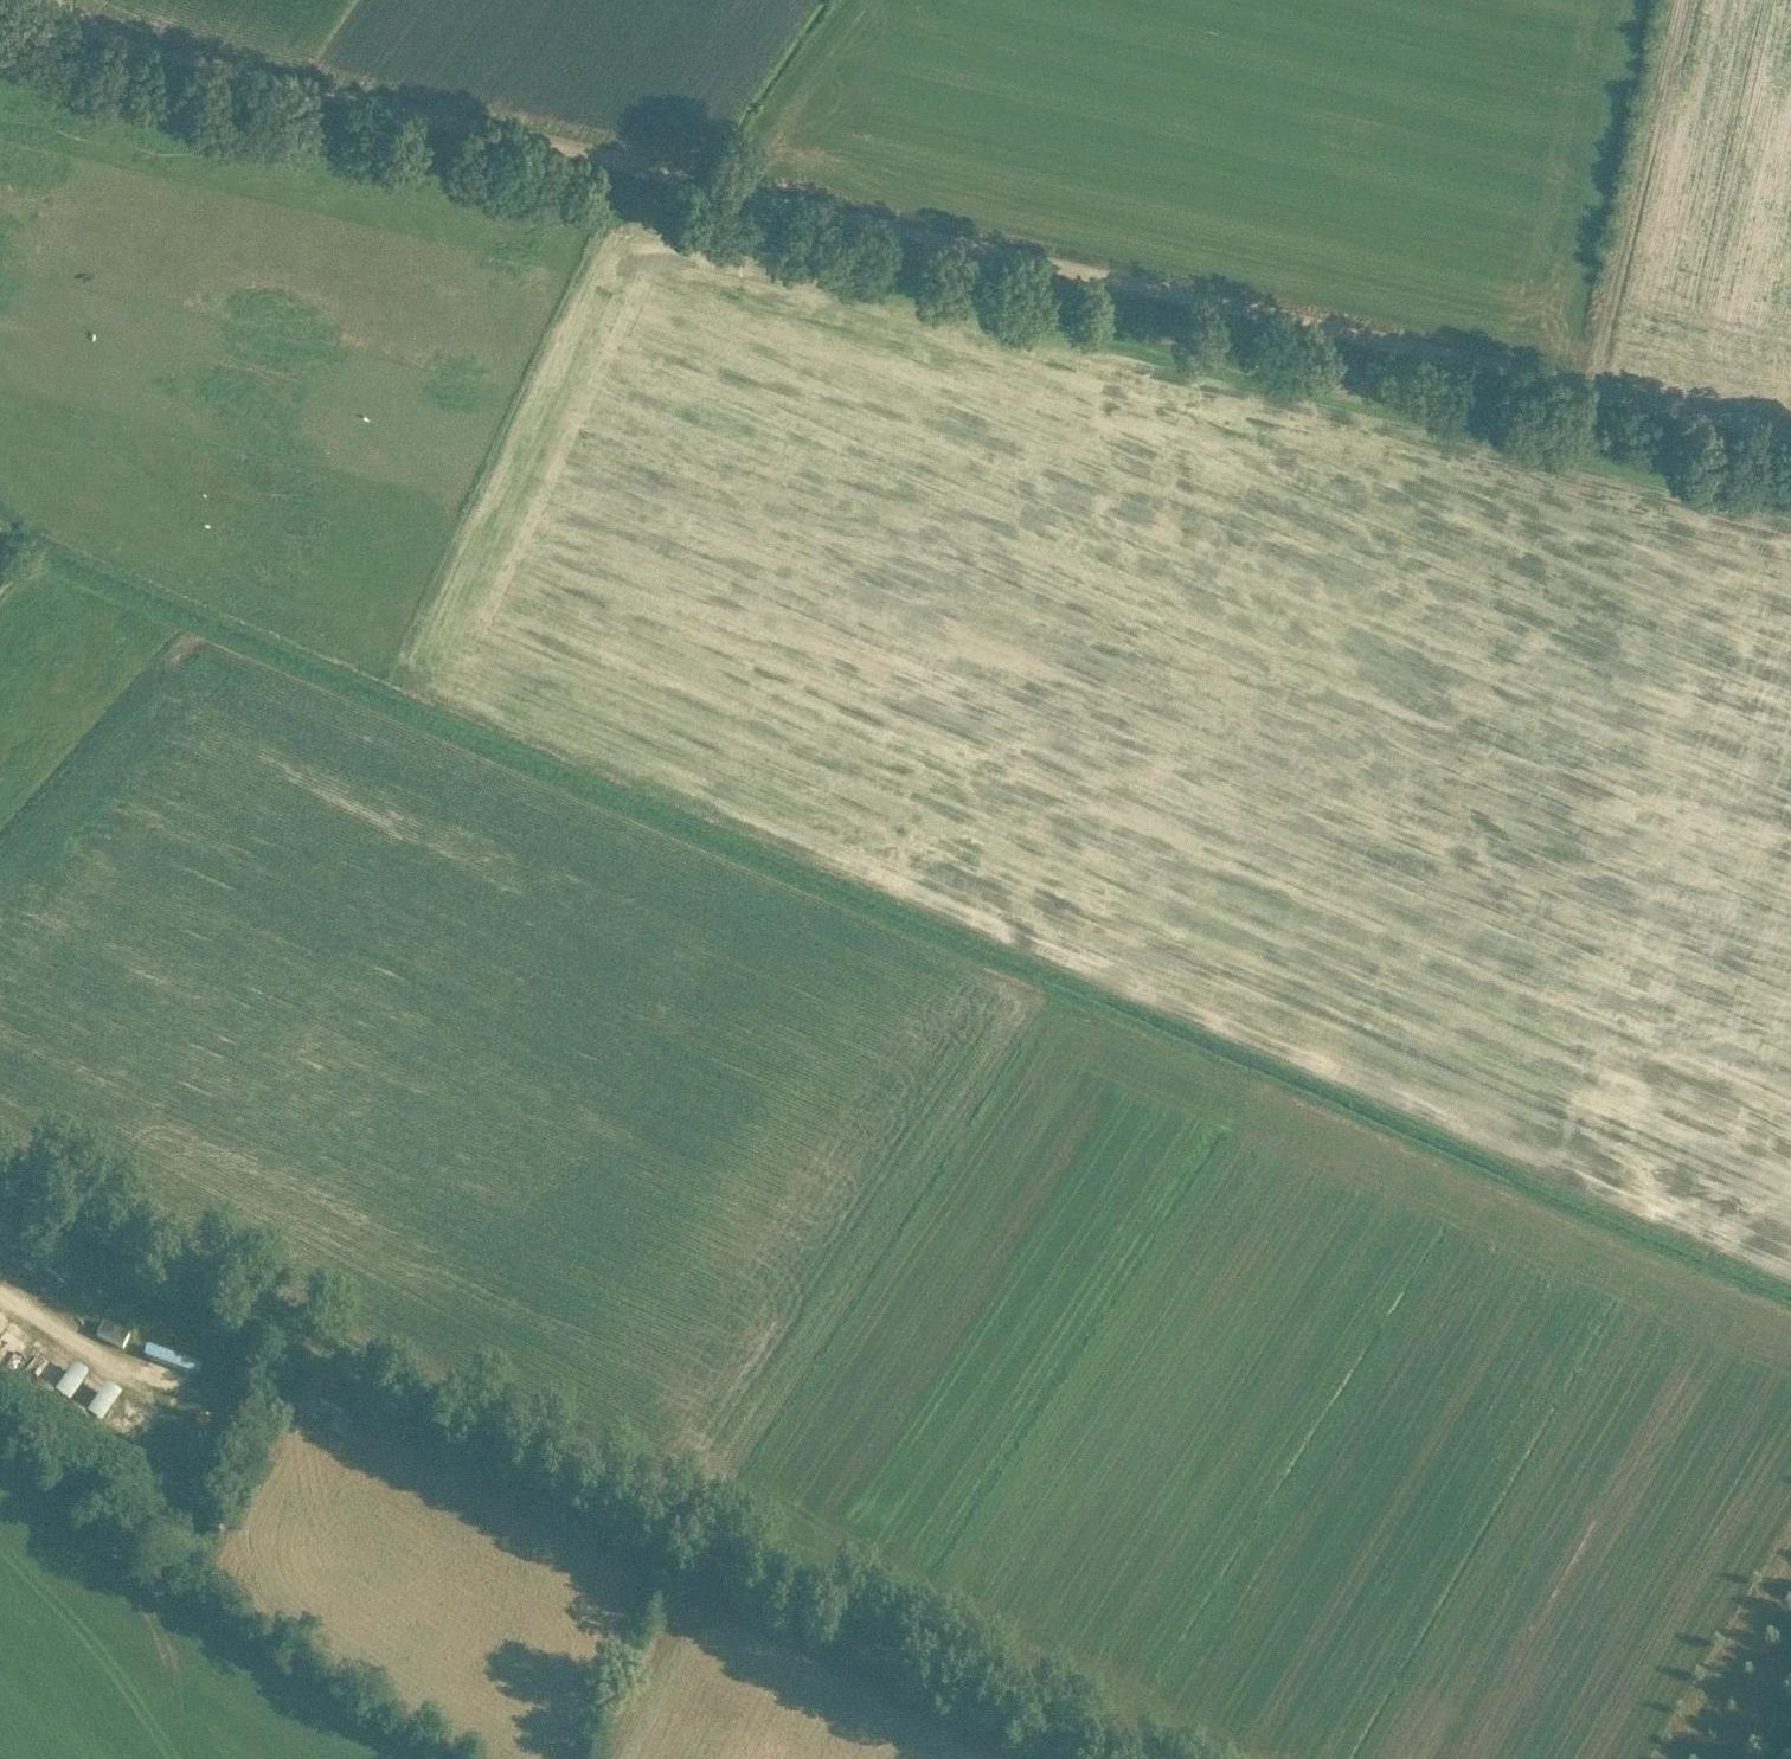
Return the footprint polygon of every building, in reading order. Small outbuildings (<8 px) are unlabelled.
[(136,1337),(172,1353),(184,1327),(148,1311),(136,1337)] [(15,1361),(1,1380),(72,1436),(87,1417),(15,1361)]
